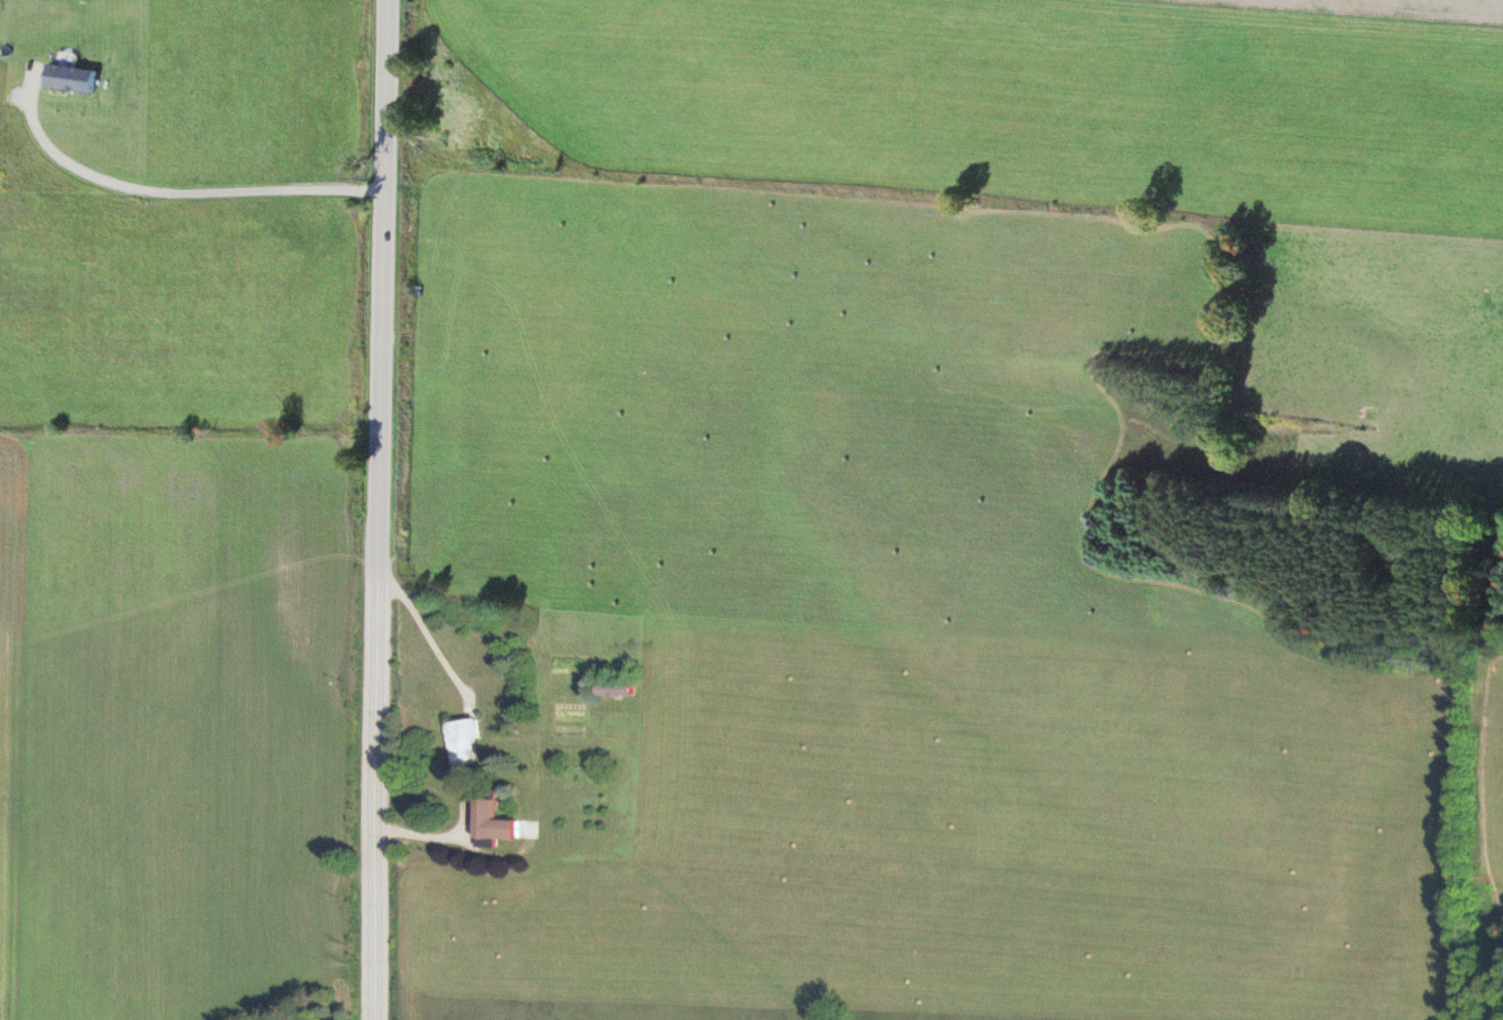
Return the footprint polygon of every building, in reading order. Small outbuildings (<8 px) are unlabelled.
[(637,695),(637,683),(601,683),(601,695),(637,695)] [(459,766),(484,762),(480,738),(486,737),(483,717),(452,722),(459,766)] [(482,837),(525,839),(526,819),(503,818),(503,797),(483,797),(482,837)]
